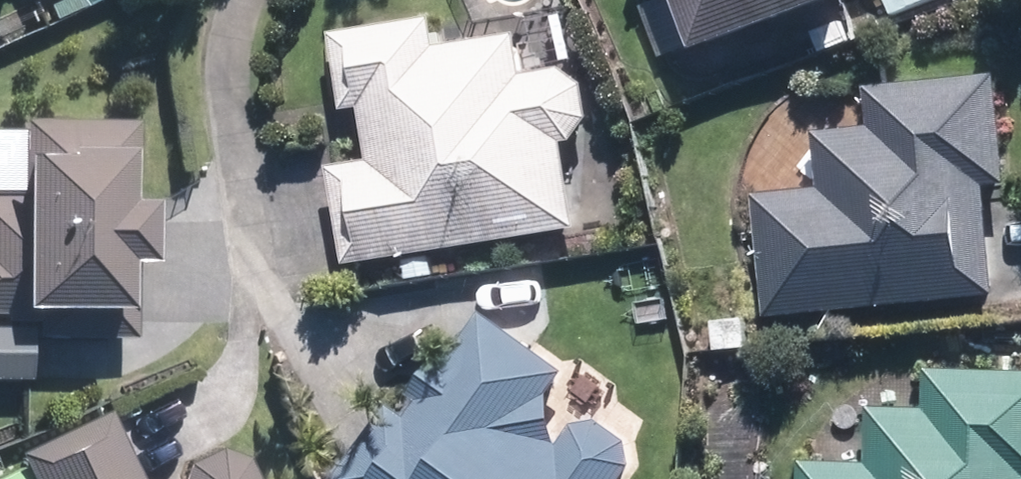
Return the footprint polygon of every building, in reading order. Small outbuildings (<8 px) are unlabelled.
[(691,0),(648,0),(638,4),(664,67),(710,49),(691,0)] [(723,44),(840,0),(707,0),(723,44)] [(452,12),(343,28),(354,109),(369,106),(376,155),(342,160),(357,261),(583,228),(570,143),(594,140),(583,64),(536,70),(531,30),(456,40),(452,12)] [(877,125),(826,125),(826,186),(771,186),(770,309),(982,290),(984,314),(1020,310),(1020,205),(1002,206),(1000,178),(1019,178),(1008,74),(914,73),(914,97),(890,101),(877,125)] [(140,117),(30,114),(28,189),(0,188),(0,310),(44,312),(45,295),(137,297),(138,248),(160,249),(162,191),(139,190),(140,117)] [(493,307),(459,358),(446,350),(408,408),(398,401),(347,478),(630,478),(652,449),(591,405),(569,436),(571,370),(493,307)] [(35,375),(36,336),(15,335),(16,322),(0,322),(0,374),(35,375)] [(939,362),(938,403),(878,401),(877,458),(812,456),(811,478),(1020,478),(1020,364),(939,362)] [(114,405),(26,449),(32,461),(0,477),(0,478),(265,478),(242,432),(218,444),(200,406),(131,440),(114,405)]
